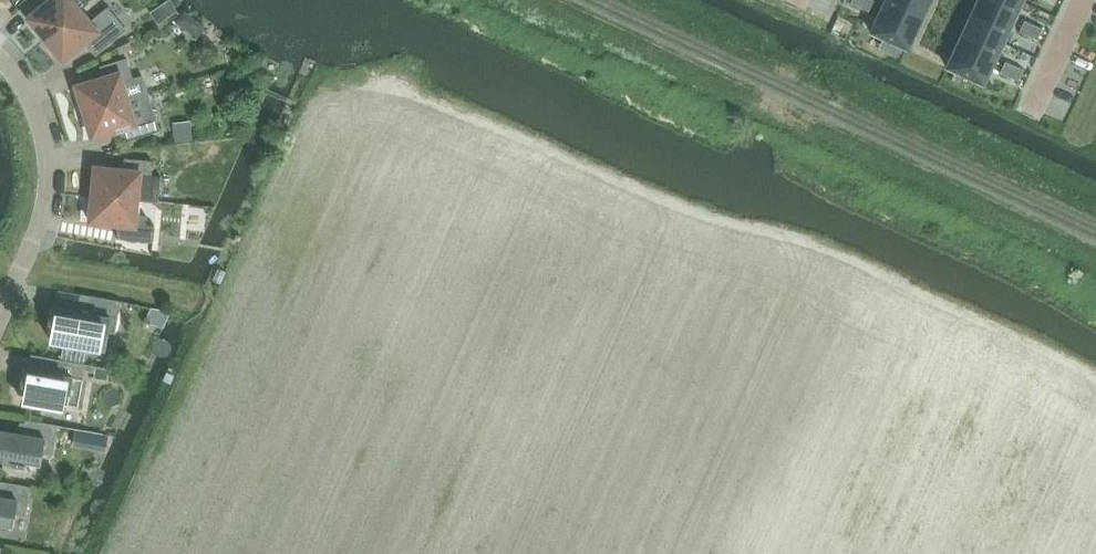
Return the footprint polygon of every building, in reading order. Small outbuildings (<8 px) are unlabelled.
[(43,44),(80,14),(80,13),(72,4),(75,0),(49,0),(52,4),(31,20),(30,19),(29,20),(36,29),(35,30),(36,33),(37,36),(39,39),(41,42),(43,44)] [(863,0),(852,0),(850,4),(859,8),(863,0)] [(874,1),(871,0),(863,0),(859,8),(868,12),(874,1)] [(917,28),(926,7),(910,0),(886,0),(881,11),(917,28)] [(1021,2),(1017,0),(979,0),(976,6),(1012,22),(1021,2)] [(966,26),(1002,43),(1012,22),(976,6),(966,26)] [(80,13),(80,14),(43,44),(45,47),(47,49),(50,51),(53,53),(55,54),(56,54),(64,62),(65,62),(64,60),(85,44),(96,58),(128,32),(109,9),(93,22),(83,11),(80,13)] [(917,28),(881,11),(871,33),(907,50),(917,28)] [(1028,37),(1033,25),(1025,21),(1019,33),(1028,37)] [(1033,25),(1028,37),(1037,41),(1042,30),(1033,25)] [(957,47),(993,63),(1002,43),(966,26),(957,47)] [(957,47),(947,68),(983,85),(993,63),(957,47)] [(80,113),(81,116),(148,96),(142,76),(133,78),(128,60),(101,68),(105,82),(79,89),(79,88),(78,88),(81,99),(80,100),(79,103),(79,106),(79,110),(80,113)] [(1014,66),(1005,62),(1000,74),(1009,78),(1014,66)] [(1014,66),(1009,78),(1018,82),(1023,70),(1014,66)] [(120,131),(124,145),(159,134),(148,96),(81,116),(82,119),(83,122),(85,125),(87,128),(89,130),(90,130),(93,141),(95,140),(94,139),(120,131)] [(173,125),(175,145),(193,143),(191,123),(173,125)] [(89,197),(141,202),(143,188),(151,187),(154,163),(125,161),(124,174),(98,171),(98,170),(96,170),(95,181),(94,181),(92,184),(91,187),(90,190),(89,193),(89,197)] [(90,210),(91,213),(92,213),(91,224),(92,225),(92,223),(119,226),(117,239),(154,243),(156,228),(147,227),(148,219),(140,216),(141,202),(89,197),(89,200),(89,203),(89,207),(90,210)] [(69,347),(73,348),(105,354),(109,334),(116,335),(122,304),(81,296),(78,314),(52,309),(47,336),(52,337),(52,338),(54,340),(57,342),(60,343),(63,345),(66,346),(69,347)] [(34,406),(45,409),(53,410),(54,405),(79,409),(86,366),(53,360),(51,376),(25,371),(24,371),(19,397),(24,398),(24,399),(34,406)] [(95,368),(94,379),(106,381),(108,371),(95,368)] [(18,470),(26,472),(27,466),(41,469),(43,455),(54,457),(59,428),(26,422),(23,437),(0,433),(0,463),(2,465),(5,466),(8,468),(11,469),(14,470),(18,470)] [(107,455),(112,443),(100,438),(95,450),(107,455)] [(13,530),(16,517),(26,519),(32,489),(0,483),(0,528),(13,530)]
